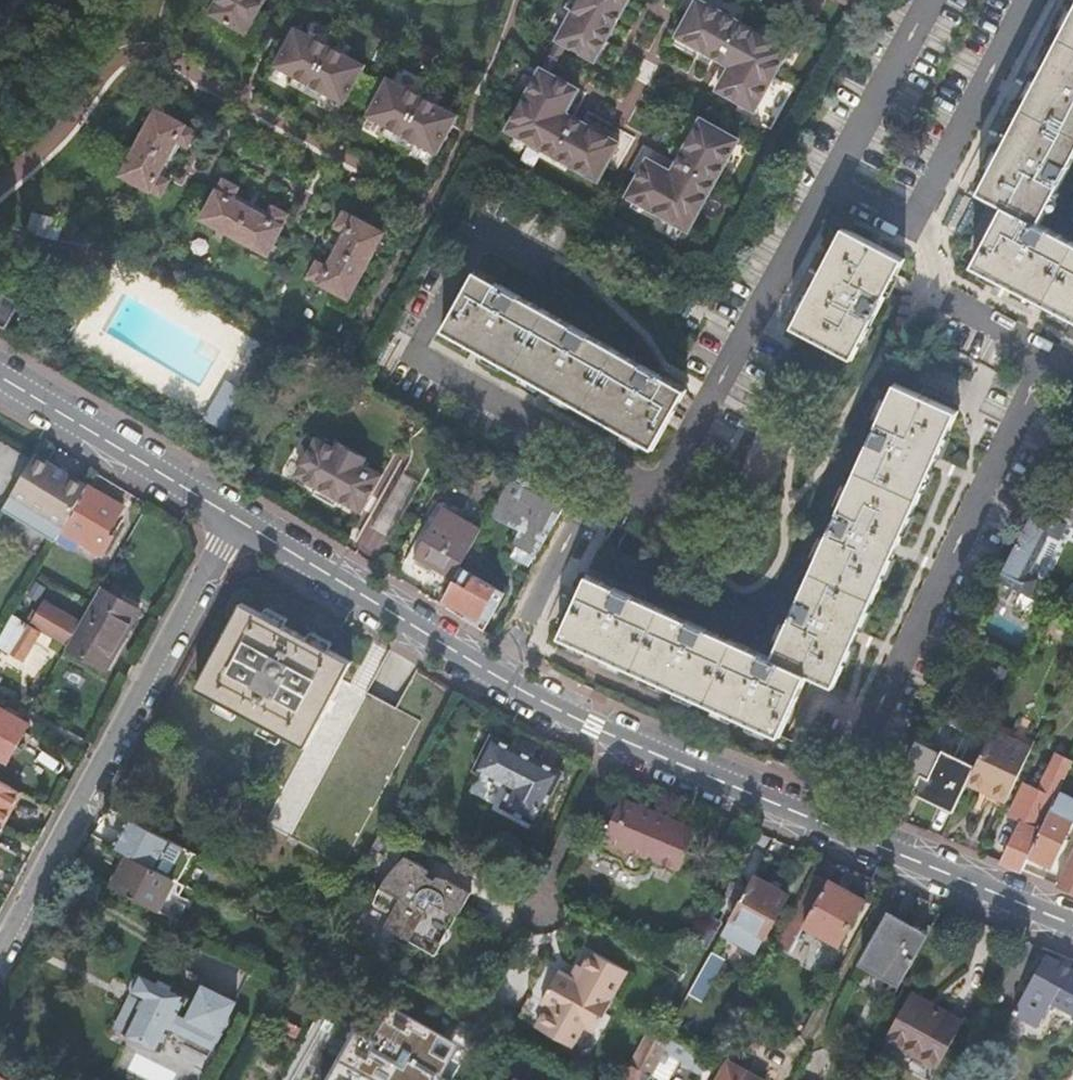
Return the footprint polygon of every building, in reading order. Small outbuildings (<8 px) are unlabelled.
[(256,19),(266,0),(218,0),(211,14),(229,24),(248,34),(256,19)] [(633,0),(583,0),(561,38),(599,60),(633,0)] [(708,0),(704,0),(683,37),(736,67),(723,90),(759,110),(794,48),(708,0)] [(820,9),(824,0),(804,0),(820,9)] [(972,265),(1072,318),(1072,242),(1039,224),(1072,160),(1072,17),(979,193),(1005,206),(972,265)] [(264,23),(256,19),(248,34),(229,24),(225,32),(252,46),(264,23)] [(349,97),(364,68),(367,64),(357,58),(308,32),(304,40),(292,34),(278,58),(349,97)] [(367,64),(364,68),(370,70),(375,61),(359,52),(357,58),(367,64)] [(392,77),(403,83),(407,77),(390,68),(385,79),(390,82),(392,77)] [(568,112),(581,90),(545,69),(511,127),(598,178),(620,142),(568,112)] [(450,108),(403,83),(392,77),(390,82),(375,110),(444,148),(456,125),(445,118),(450,108)] [(0,91),(0,118),(14,102),(0,91)] [(155,107),(161,110),(164,103),(170,107),(173,101),(163,94),(155,107)] [(125,170),(130,173),(164,192),(174,175),(162,167),(181,136),(193,143),(203,126),(170,107),(164,103),(161,110),(127,167),(125,170)] [(692,230),(743,140),(707,119),(677,171),(654,158),(632,196),(692,230)] [(126,180),(130,173),(125,170),(127,167),(122,163),(116,174),(126,180)] [(268,247),(271,243),(290,206),(273,197),(267,209),(236,192),(242,181),(226,173),(207,208),(205,213),(210,216),(263,244),(268,247)] [(352,290),(354,286),(384,229),(388,222),(382,219),(348,201),(338,219),(350,225),(332,259),(321,252),(312,269),(347,287),(352,290)] [(206,223),(210,216),(205,213),(207,208),(203,206),(197,218),(206,223)] [(30,215),(24,232),(62,245),(68,227),(30,215)] [(385,215),(382,219),(388,222),(384,229),(391,232),(397,221),(385,215)] [(849,231),(794,329),(852,360),(904,259),(849,231)] [(276,245),(271,243),(268,247),(263,244),(260,250),(270,256),(276,245)] [(477,272),(444,332),(655,445),(687,386),(477,272)] [(360,289),(354,286),(352,290),(347,287),(344,294),(354,300),(360,289)] [(20,301),(0,287),(0,326),(2,327),(20,301)] [(242,391),(223,381),(202,418),(221,428),(242,391)] [(586,573),(558,634),(777,734),(804,671),(832,683),(959,413),(897,383),(769,655),(586,573)] [(313,439),(293,478),(317,490),(314,494),(336,505),(338,501),(364,515),(384,476),(365,466),(367,462),(338,447),(336,451),(313,439)] [(36,452),(13,489),(64,521),(87,482),(36,452)] [(571,490),(520,463),(498,504),(506,509),(511,500),(531,511),(514,540),(536,552),(571,490)] [(371,528),(390,538),(421,483),(402,472),(371,528)] [(64,521),(61,527),(100,551),(111,532),(107,529),(112,520),(122,504),(87,482),(64,521)] [(1040,504),(999,580),(1030,595),(1039,578),(1031,575),(1051,532),(1061,538),(1068,522),(1072,524),(1072,487),(1059,514),(1040,504)] [(464,566),(486,525),(447,504),(418,556),(458,578),(459,576),(464,566)] [(117,523),(112,520),(107,529),(111,532),(117,523)] [(459,576),(458,578),(445,600),(444,602),(468,616),(466,618),(483,627),(501,596),(459,576)] [(100,585),(91,600),(66,644),(104,665),(116,645),(138,607),(100,585)] [(242,601),(193,687),(301,747),(350,661),(242,601)] [(1020,647),(1029,630),(990,611),(982,629),(1020,647)] [(0,633),(0,644),(22,657),(39,629),(12,613),(0,633)] [(123,649),(116,645),(104,665),(110,669),(123,649)] [(1026,661),(995,646),(982,670),(1013,686),(1026,661)] [(937,695),(931,707),(939,712),(945,700),(937,695)] [(5,759),(25,723),(0,709),(0,756),(5,759)] [(997,720),(992,728),(1032,747),(1036,740),(997,720)] [(992,728),(966,781),(989,793),(1005,802),(1032,747),(992,728)] [(562,769),(536,755),(491,731),(472,765),(508,786),(500,802),(507,806),(534,820),(562,769)] [(903,789),(891,782),(877,809),(927,830),(950,785),(932,776),(948,748),(918,732),(903,761),(915,767),(903,789)] [(1072,766),(1072,760),(1056,752),(1043,778),(1063,787),(1072,766)] [(903,761),(891,782),(903,789),(915,767),(903,761)] [(1019,819),(999,860),(1021,869),(1056,799),(1022,782),(1006,813),(1019,819)] [(4,831),(24,796),(0,783),(0,829),(4,831)] [(1021,869),(1044,879),(1072,818),(1072,797),(1060,791),(1056,799),(1021,869)] [(985,801),(1001,810),(1005,802),(989,793),(985,801)] [(620,795),(601,836),(677,868),(694,827),(620,795)] [(153,867),(174,878),(190,849),(168,837),(128,816),(113,845),(122,850),(128,853),(153,867)] [(382,822),(357,867),(368,874),(380,854),(384,856),(398,832),(382,822)] [(105,881),(111,884),(128,853),(122,850),(105,881)] [(1057,884),(1072,891),(1072,850),(1057,884)] [(385,917),(397,932),(414,941),(437,945),(442,936),(445,935),(447,933),(449,930),(449,927),(448,924),(469,887),(443,872),(439,872),(436,872),(434,874),(430,882),(422,878),(426,870),(428,865),(405,852),(397,858),(390,865),(384,872),(379,881),(375,890),(372,899),(390,909),(385,917)] [(111,884),(157,909),(174,878),(153,867),(128,853),(111,884)] [(434,874),(426,870),(422,878),(430,882),(434,874)] [(813,870),(771,944),(786,953),(805,921),(829,879),(813,870)] [(751,874),(728,916),(761,935),(785,894),(777,889),(767,883),(751,874)] [(767,883),(777,889),(780,883),(770,877),(767,883)] [(829,879),(805,921),(854,948),(879,904),(830,877),(829,879)] [(888,911),(859,961),(899,983),(928,933),(908,923),(888,911)] [(908,923),(928,933),(931,927),(912,916),(908,923)] [(382,924),(397,932),(385,917),(382,924)] [(433,952),(437,945),(414,941),(433,952)] [(572,975),(566,972),(555,965),(536,997),(543,1002),(555,1009),(543,1031),(566,1044),(578,1023),(589,1028),(608,996),(606,994),(622,967),(589,947),(579,963),(572,975)] [(709,950),(686,992),(699,1000),(722,958),(709,950)] [(1027,987),(1013,1012),(1039,1027),(1054,1002),(1072,1013),(1072,970),(1045,955),(1027,987)] [(573,959),(566,972),(572,975),(579,963),(573,959)] [(196,1063),(232,999),(202,981),(185,1011),(176,1005),(186,986),(144,962),(137,967),(132,975),(132,983),(142,988),(123,1021),(156,1040),(168,1018),(185,1028),(173,1049),(196,1063)] [(915,988),(891,1030),(942,1059),(967,1017),(915,988)] [(530,1023),(543,1031),(555,1009),(543,1002),(530,1023)] [(433,1073),(439,1077),(459,1041),(391,1003),(372,1036),(352,1025),(320,1079),(429,1079),(433,1073)] [(274,1025),(295,1037),(300,1027),(279,1015),(274,1025)] [(651,1018),(647,1025),(663,1035),(667,1027),(651,1018)] [(647,1025),(627,1061),(649,1073),(659,1057),(666,1060),(672,1051),(682,1057),(688,1048),(663,1035),(647,1025)] [(616,1079),(646,1079),(649,1073),(627,1061),(616,1079)] [(734,1079),(772,1079),(744,1063),(734,1079)]
